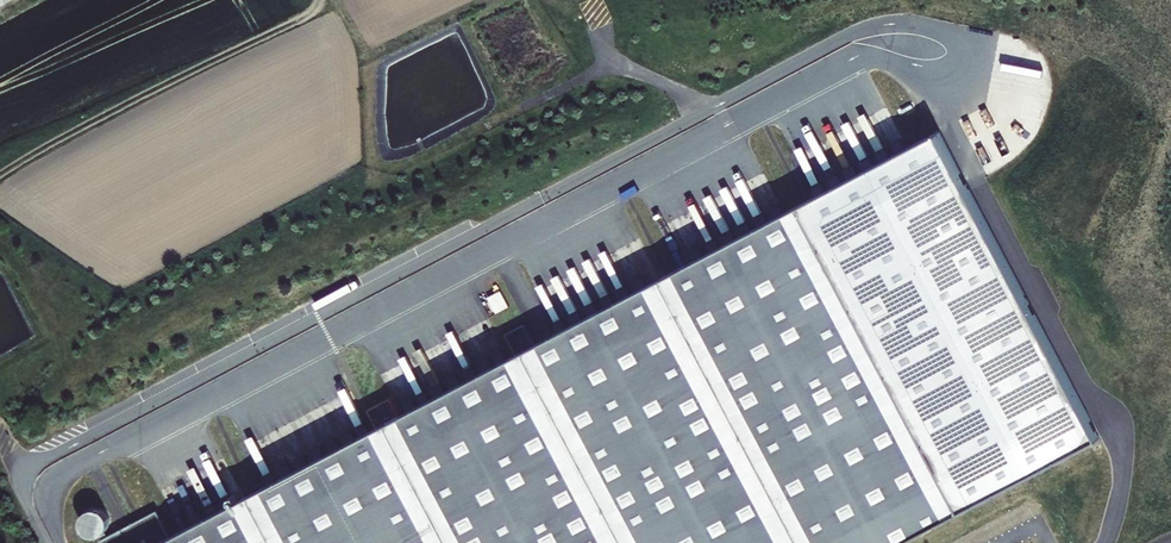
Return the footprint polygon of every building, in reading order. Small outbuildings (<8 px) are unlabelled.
[(940,131),(800,204),(962,509),(1101,436),(940,131)] [(100,539),(102,542),(897,542),(962,509),(800,204),(536,343),(525,323),(506,333),(517,353),(401,415),(391,396),(368,409),(378,427),(172,535),(158,509),(100,539)] [(114,520),(100,500),(81,512),(95,533),(114,520)]
